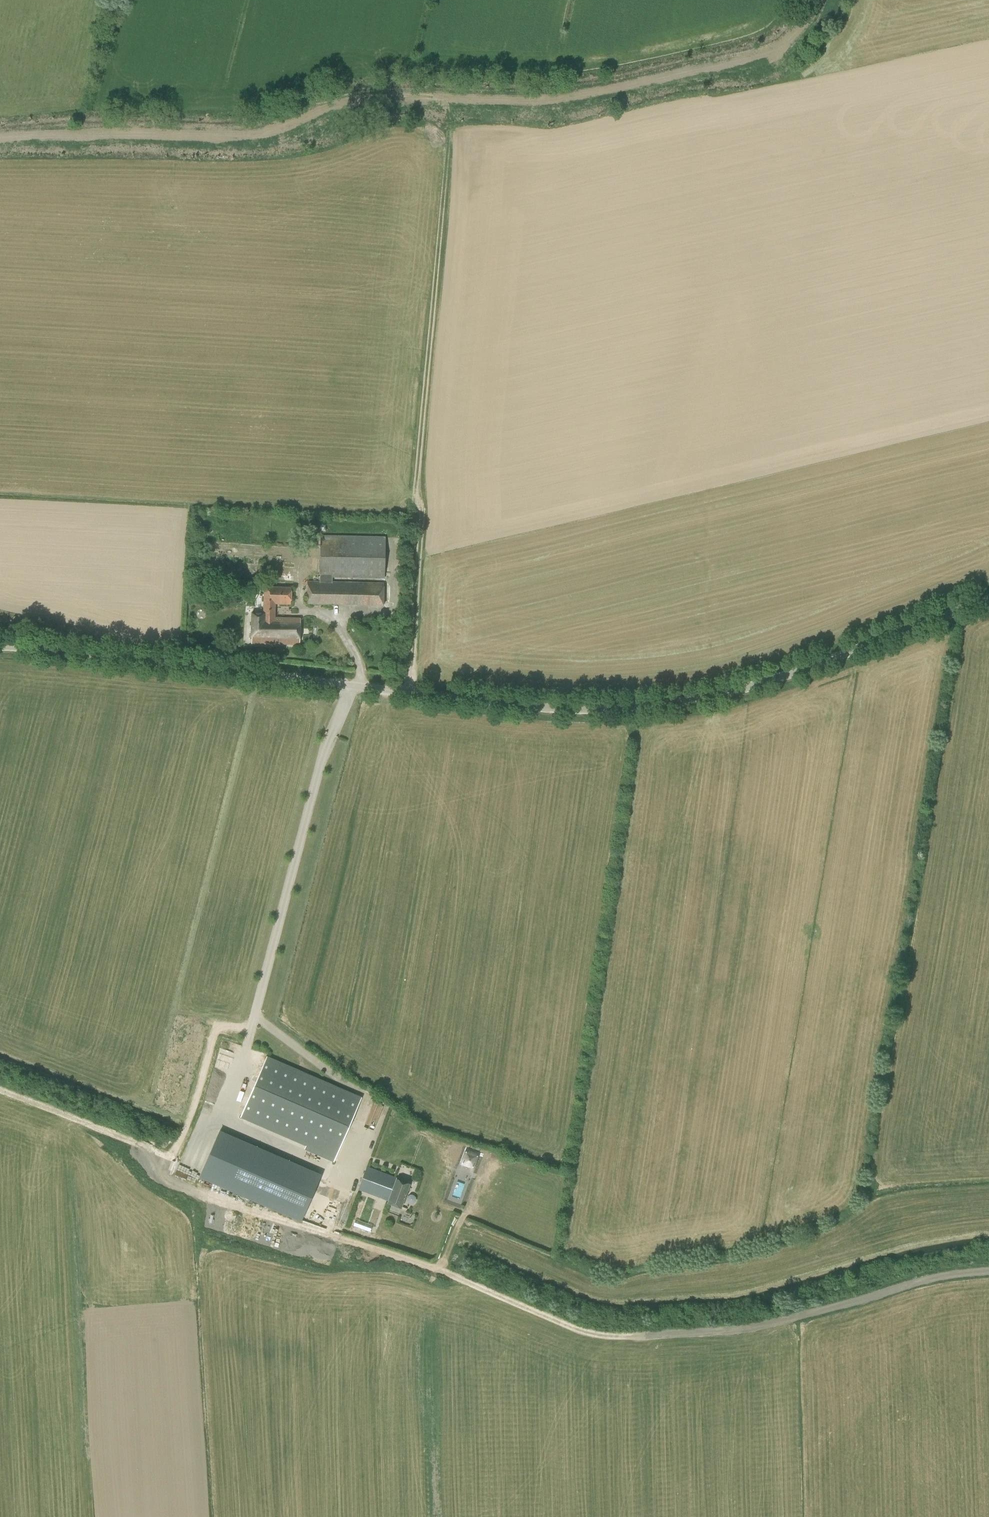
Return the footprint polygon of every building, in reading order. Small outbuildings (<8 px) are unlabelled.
[(320,536),(319,577),(385,579),(385,537),(320,536)] [(307,604),(383,606),(384,582),(307,581),(307,604)] [(264,588),(264,615),(252,615),(251,644),(299,645),(299,619),(275,618),(275,604),(290,604),(291,589),(264,588)] [(305,1149),(333,1162),(360,1100),(267,1060),(244,1115),(260,1122),(259,1124),(307,1144),(305,1149)] [(219,1131),(199,1177),(301,1222),(302,1219),(314,1191),(321,1175),(219,1131)] [(468,1150),(461,1161),(470,1167),(477,1156),(468,1150)] [(359,1190),(388,1201),(387,1204),(400,1209),(409,1185),(395,1180),(396,1179),(367,1169),(359,1190)] [(318,1203),(311,1220),(329,1228),(337,1211),(318,1203)]
